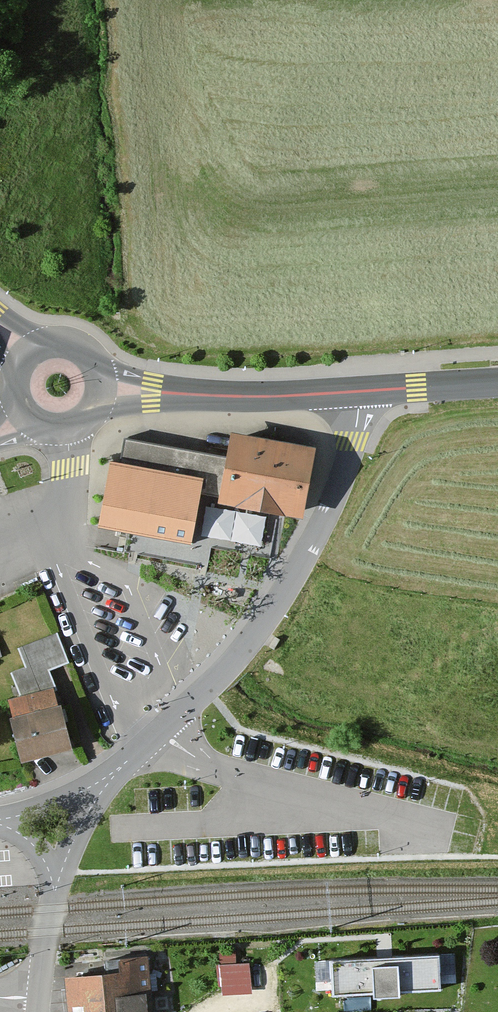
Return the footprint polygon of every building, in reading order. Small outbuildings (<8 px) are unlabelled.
[(312,448),(227,432),(222,457),(123,438),(117,463),(105,461),(92,528),(188,544),(197,502),(300,519),(312,448)] [(68,669),(58,638),(4,654),(17,697),(7,700),(27,767),(78,751),(65,708),(59,709),(49,675),(68,669)] [(440,955),(330,961),(332,997),(442,990),(440,955)] [(255,957),(223,958),(224,989),(256,988),(255,957)] [(122,960),(123,973),(83,976),(86,1011),(152,1011),(149,971),(141,971),(140,958),(122,960)]
